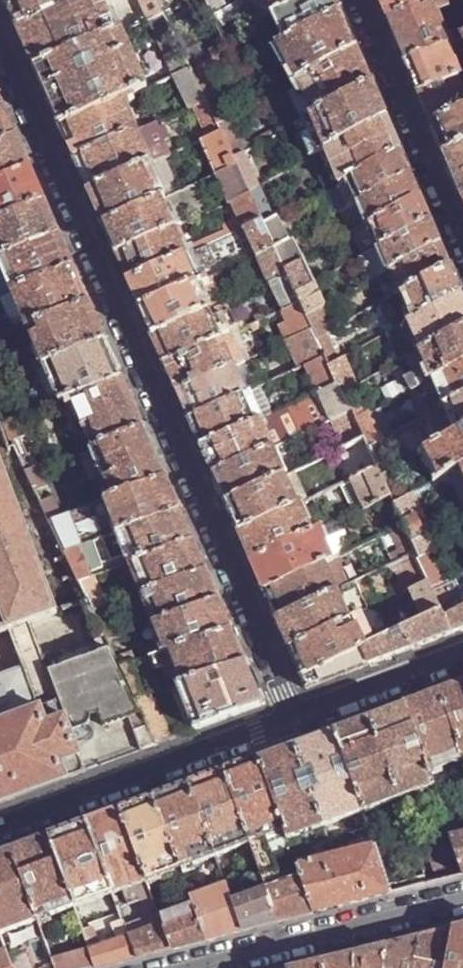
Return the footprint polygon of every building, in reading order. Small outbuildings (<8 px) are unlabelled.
[(19,33),(61,14),(55,0),(5,0),(19,33)] [(36,71),(118,33),(103,0),(93,0),(87,2),(61,14),(19,33),(28,53),(36,71)] [(61,14),(87,2),(85,0),(55,0),(61,14)] [(149,20),(163,14),(156,0),(140,0),(149,20)] [(163,14),(181,5),(179,0),(156,0),(163,14)] [(222,12),(216,0),(208,0),(214,16),(222,12)] [(277,13),(271,0),(244,0),(241,2),(247,14),(256,11),(261,22),(266,19),(277,13)] [(277,13),(301,0),(271,0),(277,13)] [(277,13),(288,40),(343,11),(339,0),(301,0),(277,13)] [(436,0),(378,0),(384,12),(388,22),(436,0)] [(462,39),(462,28),(448,35),(439,14),(462,4),(462,0),(436,0),(388,22),(398,47),(404,62),(449,45),(462,39)] [(163,14),(166,20),(185,11),(181,5),(163,14)] [(350,26),(343,11),(288,40),(278,45),(294,75),(297,80),(359,46),(350,26)] [(288,40),(277,13),(266,19),(277,46),(278,45),(288,40)] [(163,14),(149,20),(174,75),(175,74),(191,67),(166,20),(163,14)] [(148,87),(123,31),(118,33),(36,71),(49,101),(61,129),(123,99),(128,97),(133,94),(148,87)] [(238,67),(244,63),(232,38),(226,40),(230,51),(238,67)] [(413,83),(418,93),(458,77),(462,75),(449,45),(404,62),(413,83)] [(297,80),(300,85),(317,114),(374,83),(364,60),(359,46),(297,80)] [(193,70),(202,87),(215,79),(238,67),(230,51),(193,70)] [(191,67),(175,74),(190,107),(193,105),(207,98),(202,87),(193,70),(191,67)] [(431,125),(462,112),(462,90),(458,77),(418,93),(426,113),(431,125)] [(230,116),(232,115),(215,79),(202,87),(207,98),(219,123),(230,116)] [(374,83),(317,114),(314,116),(327,150),(388,116),(379,95),(374,83)] [(207,98),(193,105),(208,138),(223,132),(219,123),(207,98)] [(71,149),(76,161),(137,132),(123,99),(61,129),(71,149)] [(3,106),(0,107),(0,145),(17,138),(8,118),(3,106)] [(431,125),(434,132),(440,147),(444,155),(462,147),(462,112),(431,125)] [(230,116),(219,123),(223,132),(235,159),(247,152),(248,151),(230,116)] [(327,150),(314,116),(299,124),(313,157),(327,150)] [(394,130),(388,116),(327,150),(340,183),(353,177),(402,149),(394,130)] [(152,164),(169,156),(163,142),(164,140),(169,138),(164,126),(159,128),(156,127),(154,123),(137,132),(152,164)] [(84,180),(90,193),(152,164),(137,132),(76,161),(84,180)] [(235,159),(223,132),(208,138),(201,142),(217,176),(238,166),(235,159)] [(17,138),(0,145),(0,184),(31,170),(21,148),(17,138)] [(444,155),(456,184),(462,200),(462,147),(444,155)] [(405,156),(402,149),(353,177),(363,199),(412,173),(405,156)] [(251,192),(262,186),(247,152),(235,159),(238,166),(251,192)] [(99,215),(104,227),(162,201),(166,199),(152,164),(90,193),(99,215)] [(251,192),(238,166),(217,176),(222,187),(229,204),(232,203),(251,194),(251,192)] [(31,170),(0,184),(0,222),(45,203),(36,182),(31,170)] [(416,181),(412,173),(363,199),(372,222),(422,195),(416,181)] [(222,187),(217,176),(207,180),(212,191),(222,187)] [(363,199),(353,177),(340,183),(338,185),(348,208),(363,199)] [(206,191),(202,183),(196,186),(200,194),(206,191)] [(262,186),(251,192),(251,194),(263,220),(266,225),(278,218),(262,186)] [(162,201),(167,211),(195,198),(190,188),(166,199),(162,201)] [(251,194),(232,203),(245,228),(263,220),(251,194)] [(372,222),(383,245),(432,219),(425,203),(422,195),(372,222)] [(363,199),(348,208),(358,229),(372,222),(363,199)] [(110,240),(117,256),(174,229),(167,211),(162,201),(104,227),(110,240)] [(0,222),(0,261),(59,234),(51,216),(45,203),(0,222)] [(280,217),(278,218),(266,225),(275,247),(289,239),(292,238),(280,217)] [(383,245),(385,251),(392,269),(442,241),(435,226),(432,219),(383,245)] [(257,255),(275,247),(266,225),(263,220),(245,228),(257,255)] [(241,230),(238,222),(198,240),(199,244),(193,246),(195,252),(207,246),(241,230)] [(378,248),(383,245),(372,222),(358,229),(355,231),(364,250),(358,253),(360,258),(378,248)] [(125,273),(129,282),(185,257),(186,256),(174,229),(117,256),(125,273)] [(0,261),(0,263),(13,293),(73,266),(65,248),(59,234),(0,261)] [(275,247),(285,269),(301,260),(289,239),(275,247)] [(445,249),(442,241),(392,269),(400,287),(402,292),(452,265),(445,249)] [(216,265),(207,246),(195,252),(186,256),(185,257),(193,276),(216,265)] [(275,247),(257,255),(268,282),(269,281),(287,274),(285,269),(275,247)] [(137,300),(141,310),(197,284),(193,276),(185,257),(129,282),(137,300)] [(287,274),(296,292),(317,281),(305,258),(301,260),(285,269),(287,274)] [(2,298),(13,293),(0,263),(0,293),(2,298)] [(452,265),(402,292),(411,314),(414,319),(462,294),(462,291),(455,274),(452,265)] [(80,280),(73,266),(13,293),(28,330),(90,303),(80,280)] [(287,274),(269,281),(283,309),(300,301),(296,292),(287,274)] [(325,305),(326,304),(317,281),(296,292),(300,301),(306,315),(325,305)] [(153,337),(209,311),(197,284),(141,310),(149,328),(153,337)] [(13,293),(2,298),(18,335),(28,330),(13,293)] [(414,319),(408,321),(420,349),(462,327),(462,294),(414,319)] [(300,301),(283,309),(289,323),(295,337),(313,329),(306,315),(300,301)] [(96,318),(90,303),(28,330),(44,366),(106,341),(96,318)] [(335,329),(325,305),(306,315),(313,329),(317,339),(327,334),(335,329)] [(160,353),(165,365),(221,339),(209,311),(153,337),(160,353)] [(259,321),(250,325),(253,331),(261,327),(259,321)] [(400,360),(420,349),(408,321),(389,333),(400,360)] [(289,323),(280,327),(287,341),(295,337),(289,323)] [(432,376),(462,361),(462,327),(420,349),(427,365),(432,376)] [(231,334),(228,328),(223,331),(226,336),(231,334)] [(317,339),(313,329),(295,337),(287,341),(300,367),(314,361),(325,356),(317,339)] [(327,334),(317,339),(325,356),(330,365),(339,360),(327,334)] [(172,381),(177,393),(234,367),(221,339),(165,365),(172,381)] [(44,366),(60,401),(65,399),(70,397),(122,378),(112,355),(106,341),(44,366)] [(314,361),(327,388),(339,383),(330,365),(325,356),(314,361)] [(349,388),(357,384),(345,357),(339,360),(330,365),(339,383),(343,391),(349,388)] [(432,376),(444,404),(462,395),(462,361),(432,376)] [(266,371),(271,381),(295,370),(291,364),(287,366),(284,362),(266,371)] [(420,382),(432,376),(427,365),(405,376),(412,388),(416,386),(421,383),(420,382)] [(234,367),(177,393),(184,409),(189,420),(245,394),(234,367)] [(432,376),(420,382),(421,383),(416,386),(428,413),(432,411),(444,404),(432,376)] [(70,397),(73,404),(91,447),(144,427),(131,399),(122,378),(70,397)] [(327,388),(318,393),(331,420),(338,416),(352,410),(343,391),(339,383),(327,388)] [(349,388),(343,391),(352,410),(364,437),(369,447),(383,438),(370,412),(369,411),(364,414),(349,388)] [(245,394),(189,420),(195,434),(201,447),(255,422),(245,394)] [(444,404),(432,411),(428,413),(383,438),(369,447),(378,467),(382,475),(392,470),(426,451),(462,431),(462,395),(444,404)] [(352,410),(338,416),(350,444),(364,437),(352,410)] [(19,416),(4,422),(22,459),(28,470),(40,466),(19,416)] [(214,476),(272,448),(267,435),(260,420),(255,422),(201,447),(208,463),(214,476)] [(144,427),(91,447),(110,490),(113,497),(166,477),(152,447),(144,427)] [(272,448),(285,441),(280,429),(267,435),(272,448)] [(426,451),(441,479),(450,474),(462,467),(462,431),(426,451)] [(350,444),(339,449),(352,479),(378,467),(369,447),(364,437),(350,444)] [(222,494),(226,504),(284,476),(272,448),(214,476),(222,494)] [(28,470),(22,459),(2,466),(19,511),(42,502),(37,490),(28,470)] [(10,630),(30,622),(57,612),(40,565),(19,511),(2,466),(0,460),(0,634),(10,630)] [(49,485),(40,466),(28,470),(37,490),(49,485)] [(382,475),(378,467),(352,479),(365,509),(382,501),(391,496),(382,475)] [(462,467),(450,474),(462,504),(462,470),(462,467)] [(392,470),(382,475),(391,496),(395,504),(405,498),(392,470)] [(233,520),(239,533),(297,506),(284,476),(226,504),(233,520)] [(106,499),(104,500),(118,533),(181,510),(172,490),(166,477),(113,497),(106,499)] [(355,513),(365,509),(352,479),(342,484),(355,513)] [(104,493),(106,499),(113,497),(110,490),(104,493)] [(54,496),(42,502),(51,520),(62,515),(54,496)] [(391,496),(382,501),(395,528),(404,524),(395,504),(391,496)] [(405,498),(395,504),(404,524),(416,552),(413,553),(417,560),(430,553),(433,551),(408,497),(405,498)] [(118,533),(104,500),(62,515),(51,520),(66,553),(79,547),(118,533)] [(80,582),(67,555),(66,553),(51,520),(42,502),(19,511),(40,565),(47,563),(65,610),(83,603),(86,614),(93,630),(97,641),(106,637),(94,611),(89,602),(85,593),(80,582)] [(333,520),(346,514),(343,507),(340,508),(337,502),(327,507),(333,520)] [(251,562),(315,532),(306,511),(302,503),(297,506),(239,533),(247,551),(251,562)] [(306,511),(315,532),(319,530),(326,527),(317,506),(306,511)] [(118,533),(130,564),(131,564),(193,540),(185,520),(181,510),(118,533)] [(395,528),(390,531),(402,559),(413,553),(416,552),(404,524),(395,528)] [(259,579),(264,591),(324,564),(333,560),(319,530),(315,532),(251,562),(259,579)] [(193,540),(131,564),(142,593),(143,593),(206,570),(198,551),(193,540)] [(79,547),(66,553),(67,555),(80,582),(92,577),(79,547)] [(402,559),(395,562),(407,592),(410,591),(427,582),(417,560),(413,553),(402,559)] [(430,589),(444,581),(430,553),(417,560),(427,582),(430,589)] [(272,608),(277,621),(336,591),(324,564),(264,591),(272,608)] [(206,570),(143,593),(156,624),(220,600),(211,581),(206,570)] [(444,581),(430,589),(440,610),(444,617),(462,608),(462,571),(444,581)] [(98,587),(95,577),(92,577),(80,582),(85,593),(98,587)] [(355,581),(336,591),(349,621),(368,611),(355,581)] [(410,591),(423,618),(440,610),(430,589),(427,582),(410,591)] [(284,636),(290,649),(349,621),(336,591),(277,621),(284,636)] [(298,667),(302,678),(362,648),(375,642),(402,629),(423,618),(410,591),(407,592),(368,611),(349,621),(290,649),(298,667)] [(102,597),(89,602),(94,611),(105,608),(105,607),(102,597)] [(167,651),(170,650),(233,630),(225,612),(220,600),(156,624),(165,647),(167,651)] [(105,608),(94,611),(106,637),(109,643),(119,638),(105,608)] [(452,634),(462,629),(462,608),(444,617),(452,634)] [(436,639),(452,634),(444,617),(440,610),(423,618),(402,629),(412,648),(436,639)] [(49,672),(30,622),(10,630),(24,668),(38,707),(59,699),(49,672)] [(412,648),(402,629),(375,642),(362,648),(370,665),(394,656),(412,648)] [(239,644),(233,630),(170,650),(183,683),(247,662),(239,644)] [(0,677),(0,803),(86,771),(67,721),(72,719),(74,726),(76,728),(81,730),(88,728),(90,725),(92,720),(99,717),(105,730),(131,719),(143,747),(152,743),(134,699),(120,667),(117,659),(113,648),(49,672),(59,699),(38,707),(24,668),(0,677)] [(302,678),(307,688),(344,674),(370,665),(362,648),(302,678)] [(162,653),(149,657),(155,672),(158,671),(162,677),(169,687),(177,685),(183,683),(170,650),(167,651),(162,653)] [(117,659),(120,667),(133,662),(137,661),(134,653),(117,659)] [(134,699),(147,694),(133,662),(120,667),(134,699)] [(254,678),(247,662),(183,683),(177,685),(196,730),(265,704),(254,678)] [(462,757),(462,683),(452,687),(440,692),(462,757)] [(151,692),(147,694),(134,699),(152,743),(174,738),(151,692)] [(428,771),(462,758),(462,757),(440,692),(419,699),(405,704),(428,771)] [(370,717),(398,798),(433,785),(428,771),(405,704),(385,712),(370,717)] [(335,731),(363,811),(398,798),(370,717),(348,726),(335,731)] [(310,740),(294,746),(323,826),(363,811),(335,731),(310,740)] [(275,754),(260,759),(285,830),(288,839),(323,826),(294,746),(275,754)] [(250,844),(285,830),(260,759),(238,767),(225,772),(250,844)] [(206,779),(190,785),(216,857),(250,844),(225,772),(206,779)] [(181,870),(216,857),(190,785),(168,793),(155,798),(181,870)] [(433,785),(398,798),(403,814),(403,815),(438,802),(433,785)] [(147,882),(181,870),(155,798),(136,806),(121,811),(147,882)] [(104,818),(87,824),(113,894),(147,882),(121,811),(104,818)] [(50,838),(75,907),(113,894),(87,824),(74,829),(50,838)] [(288,839),(285,830),(250,844),(266,888),(281,882),(275,865),(276,862),(288,858),(294,856),(294,855),(288,839)] [(326,835),(328,842),(330,841),(335,839),(334,836),(329,833),(326,835)] [(451,837),(456,853),(459,863),(462,872),(462,834),(451,837)] [(433,835),(421,840),(438,881),(449,879),(433,835)] [(29,846),(13,852),(38,920),(75,907),(50,838),(29,846)] [(376,897),(391,893),(387,881),(375,846),(335,856),(352,904),(376,897)] [(0,935),(38,920),(13,852),(0,856),(0,934),(0,935)] [(335,908),(352,904),(335,856),(298,866),(301,875),(315,913),(335,908)] [(422,870),(387,881),(391,893),(428,884),(422,870)] [(299,917),(315,913),(301,875),(281,882),(266,888),(278,922),(299,917)] [(147,882),(113,894),(118,909),(153,897),(147,882)] [(230,935),(243,932),(232,901),(225,885),(191,897),(194,904),(208,941),(230,935)] [(232,901),(243,932),(264,926),(278,922),(266,888),(232,901)] [(118,909),(113,894),(75,907),(80,923),(90,920),(119,910),(118,909)] [(193,944),(208,941),(194,904),(159,915),(163,924),(172,950),(193,944)] [(90,920),(80,923),(89,949),(99,945),(90,920)] [(157,954),(172,950),(163,924),(128,935),(128,936),(137,959),(157,954)] [(444,967),(462,967),(462,926),(451,929),(444,967)] [(451,929),(431,934),(419,937),(412,967),(444,967),(451,929)] [(89,949),(91,954),(96,967),(100,967),(113,965),(137,959),(128,936),(99,945),(89,949)] [(386,945),(383,967),(412,967),(419,937),(399,942),(386,945)] [(386,945),(364,951),(354,953),(354,967),(383,967),(386,945)] [(10,960),(8,955),(5,949),(0,951),(0,967),(13,967),(10,960)] [(321,967),(354,967),(354,953),(333,959),(320,962),(321,967)] [(56,967),(96,967),(91,954),(55,965),(56,967)] [(29,955),(10,960),(13,967),(34,967),(29,955)]
